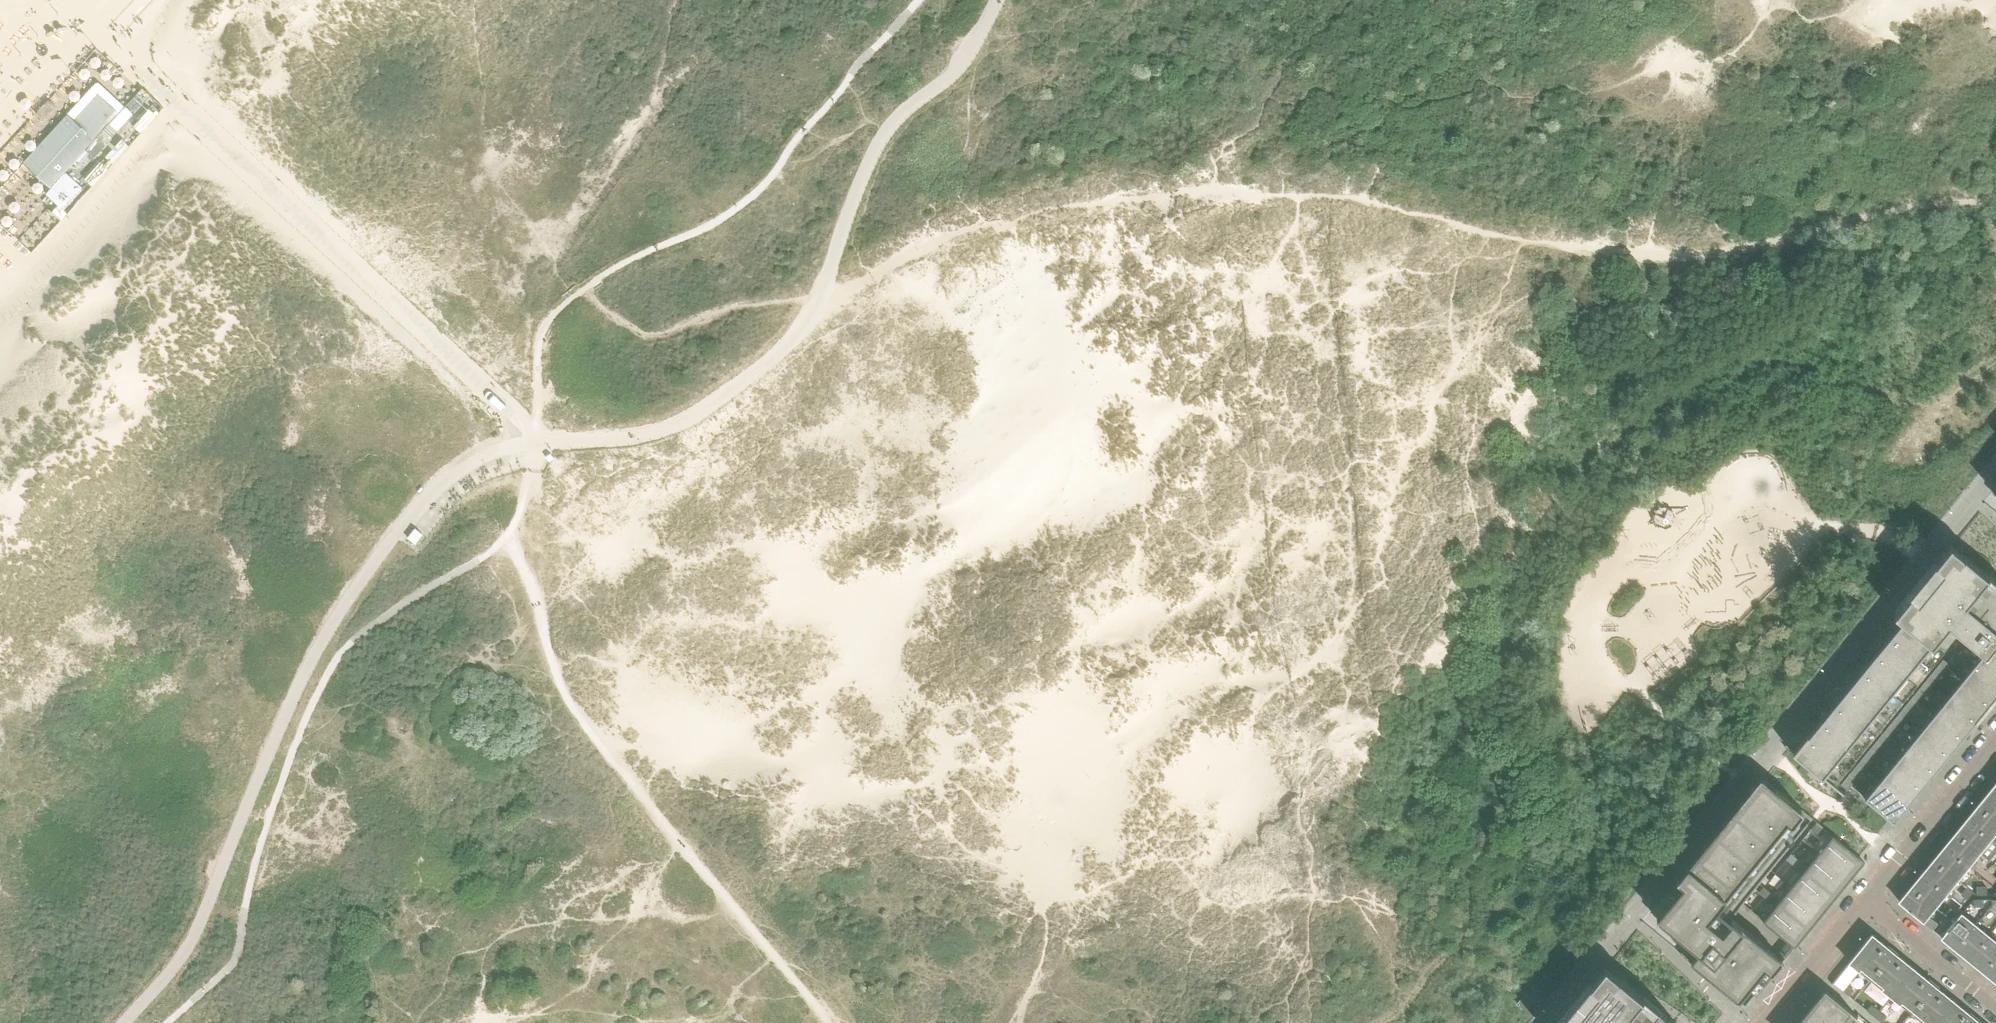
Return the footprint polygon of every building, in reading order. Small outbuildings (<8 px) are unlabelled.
[(126,110),(95,80),(21,161),(54,190),(126,110)] [(1949,623),(1985,652),(1963,679),(1992,703),(1995,698),(1995,581),(1951,544),(1785,747),(1823,778),(1949,623)] [(1944,659),(1937,668),(1944,673),(1948,667),(1950,665),(1944,659)] [(1937,668),(1930,676),(1937,681),(1944,673),(1937,668)] [(1930,676),(1923,684),(1930,690),(1934,684),(1937,681),(1930,676)] [(1992,703),(1963,679),(1949,696),(1978,720),(1992,703)] [(1923,684),(1917,693),(1923,698),(1930,690),(1923,684)] [(1917,693),(1910,701),(1916,706),(1920,701),(1923,698),(1917,693)] [(1978,720),(1949,696),(1935,713),(1964,737),(1978,720)] [(1910,701),(1903,709),(1909,715),(1916,706),(1910,701)] [(1903,709),(1896,718),(1902,723),(1907,718),(1909,715),(1903,709)] [(1964,737),(1935,713),(1921,730),(1950,754),(1964,737)] [(1896,718),(1889,726),(1896,731),(1902,723),(1896,718)] [(1889,726),(1882,735),(1889,740),(1893,735),(1896,731),(1889,726)] [(1950,754),(1921,730),(1907,747),(1936,771),(1950,754)] [(1882,735),(1875,743),(1882,748),(1889,740),(1882,735)] [(1875,743),(1869,751),(1875,757),(1879,752),(1882,748),(1875,743)] [(1936,771),(1907,747),(1893,764),(1922,788),(1936,771)] [(1869,751),(1862,760),(1868,765),(1875,757),(1869,751)] [(1862,760),(1855,768),(1861,773),(1865,769),(1868,765),(1862,760)] [(1922,788),(1893,764),(1879,781),(1908,805),(1922,788)] [(1855,768),(1848,776),(1855,782),(1861,773),(1855,768)] [(1848,776),(1841,785),(1848,790),(1851,786),(1855,782),(1848,776)] [(1743,905),(1760,884),(1813,819),(1804,812),(1765,779),(1734,817),(1730,814),(1677,880),(1683,885),(1657,917),(1690,944),(1693,941),(1702,949),(1691,963),(1739,1002),(1746,1007),(1785,960),(1733,918),(1743,905)] [(1908,805),(1879,781),(1865,798),(1894,822),(1908,805)] [(1990,791),(1979,804),(1995,819),(1995,796),(1990,791)] [(1979,804),(1968,818),(1992,838),(1995,833),(1995,819),(1979,804)] [(1992,838),(1968,818),(1956,832),(1981,852),(1990,860),(1995,852),(1995,841),(1992,838)] [(1825,830),(1817,823),(1812,829),(1820,836),(1825,830)] [(1981,852),(1956,832),(1945,846),(1970,866),(1974,869),(1978,864),(1974,861),(1981,852)] [(1865,861),(1833,835),(1819,853),(1851,879),(1865,861)] [(1970,866),(1945,846),(1934,859),(1959,879),(1970,866)] [(1851,879),(1819,853),(1808,867),(1792,854),(1789,857),(1837,896),(1851,879)] [(1837,896),(1789,857),(1787,860),(1803,873),(1791,887),(1823,913),(1837,896)] [(1959,879),(1934,859),(1923,873),(1952,897),(1956,891),(1952,887),(1959,879)] [(1952,897),(1923,873),(1912,887),(1936,907),(1943,899),(1947,902),(1952,897)] [(1968,899),(1974,891),(1968,886),(1962,894),(1968,899)] [(1988,894),(1988,886),(1977,886),(1977,894),(1988,894)] [(1823,913),(1791,887),(1780,900),(1764,887),(1761,891),(1809,930),(1823,913)] [(1936,907),(1912,887),(1900,901),(1934,929),(1938,923),(1929,915),(1936,907)] [(1809,930),(1761,891),(1759,893),(1775,906),(1763,921),(1795,947),(1809,930)] [(1984,906),(1984,898),(1974,899),(1974,907),(1984,906)] [(1951,919),(1957,911),(1952,907),(1945,915),(1951,919)] [(1956,949),(1975,924),(1962,914),(1950,928),(1945,923),(1939,930),(1944,935),(1942,938),(1956,949)] [(1970,960),(1989,936),(1975,924),(1956,949),(1970,960)] [(1873,977),(1894,950),(1889,946),(1888,947),(1873,935),(1850,962),(1859,970),(1862,968),(1873,977)] [(1995,956),(1995,941),(1989,936),(1970,960),(1983,971),(1995,956)] [(1891,996),(1914,968),(1899,956),(1900,955),(1894,950),(1873,977),(1885,986),(1883,989),(1891,996)] [(1983,971),(1995,982),(1995,956),(1983,971)] [(1606,966),(1560,1022),(1676,1022),(1606,966)] [(1914,1010),(1935,984),(1930,980),(1929,981),(1914,968),(1891,996),(1900,1003),(1903,1001),(1914,1010)] [(1854,989),(1846,983),(1841,989),(1850,995),(1854,989)] [(1955,1001),(1940,989),(1941,988),(1935,984),(1914,1010),(1926,1020),(1924,1022),(1925,1022),(1937,1022),(1955,1001)] [(1533,1015),(1547,997),(1533,985),(1519,1003),(1533,1015)] [(1826,991),(1812,1009),(1830,1022),(1853,1022),(1856,1020),(1860,1022),(1861,1022),(1865,1019),(1860,1015),(1858,1017),(1826,991)] [(1976,1017),(1971,1013),(1970,1014),(1955,1001),(1937,1022),(1971,1022),(1976,1017)] [(1880,1010),(1872,1004),(1867,1010),(1875,1016),(1880,1010)] [(1812,1009),(1800,1022),(1830,1022),(1812,1009)] [(1887,1016),(1880,1010),(1875,1016),(1882,1022),(1887,1016)]
